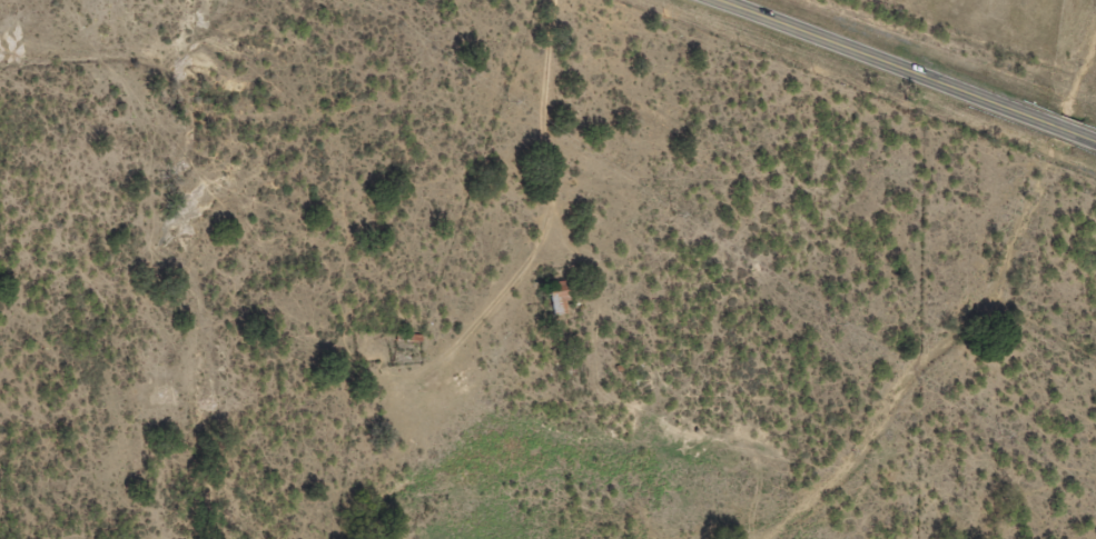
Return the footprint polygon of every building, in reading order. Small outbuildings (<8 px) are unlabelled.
[(553,316),(570,315),(569,291),(552,292),(553,316)]
